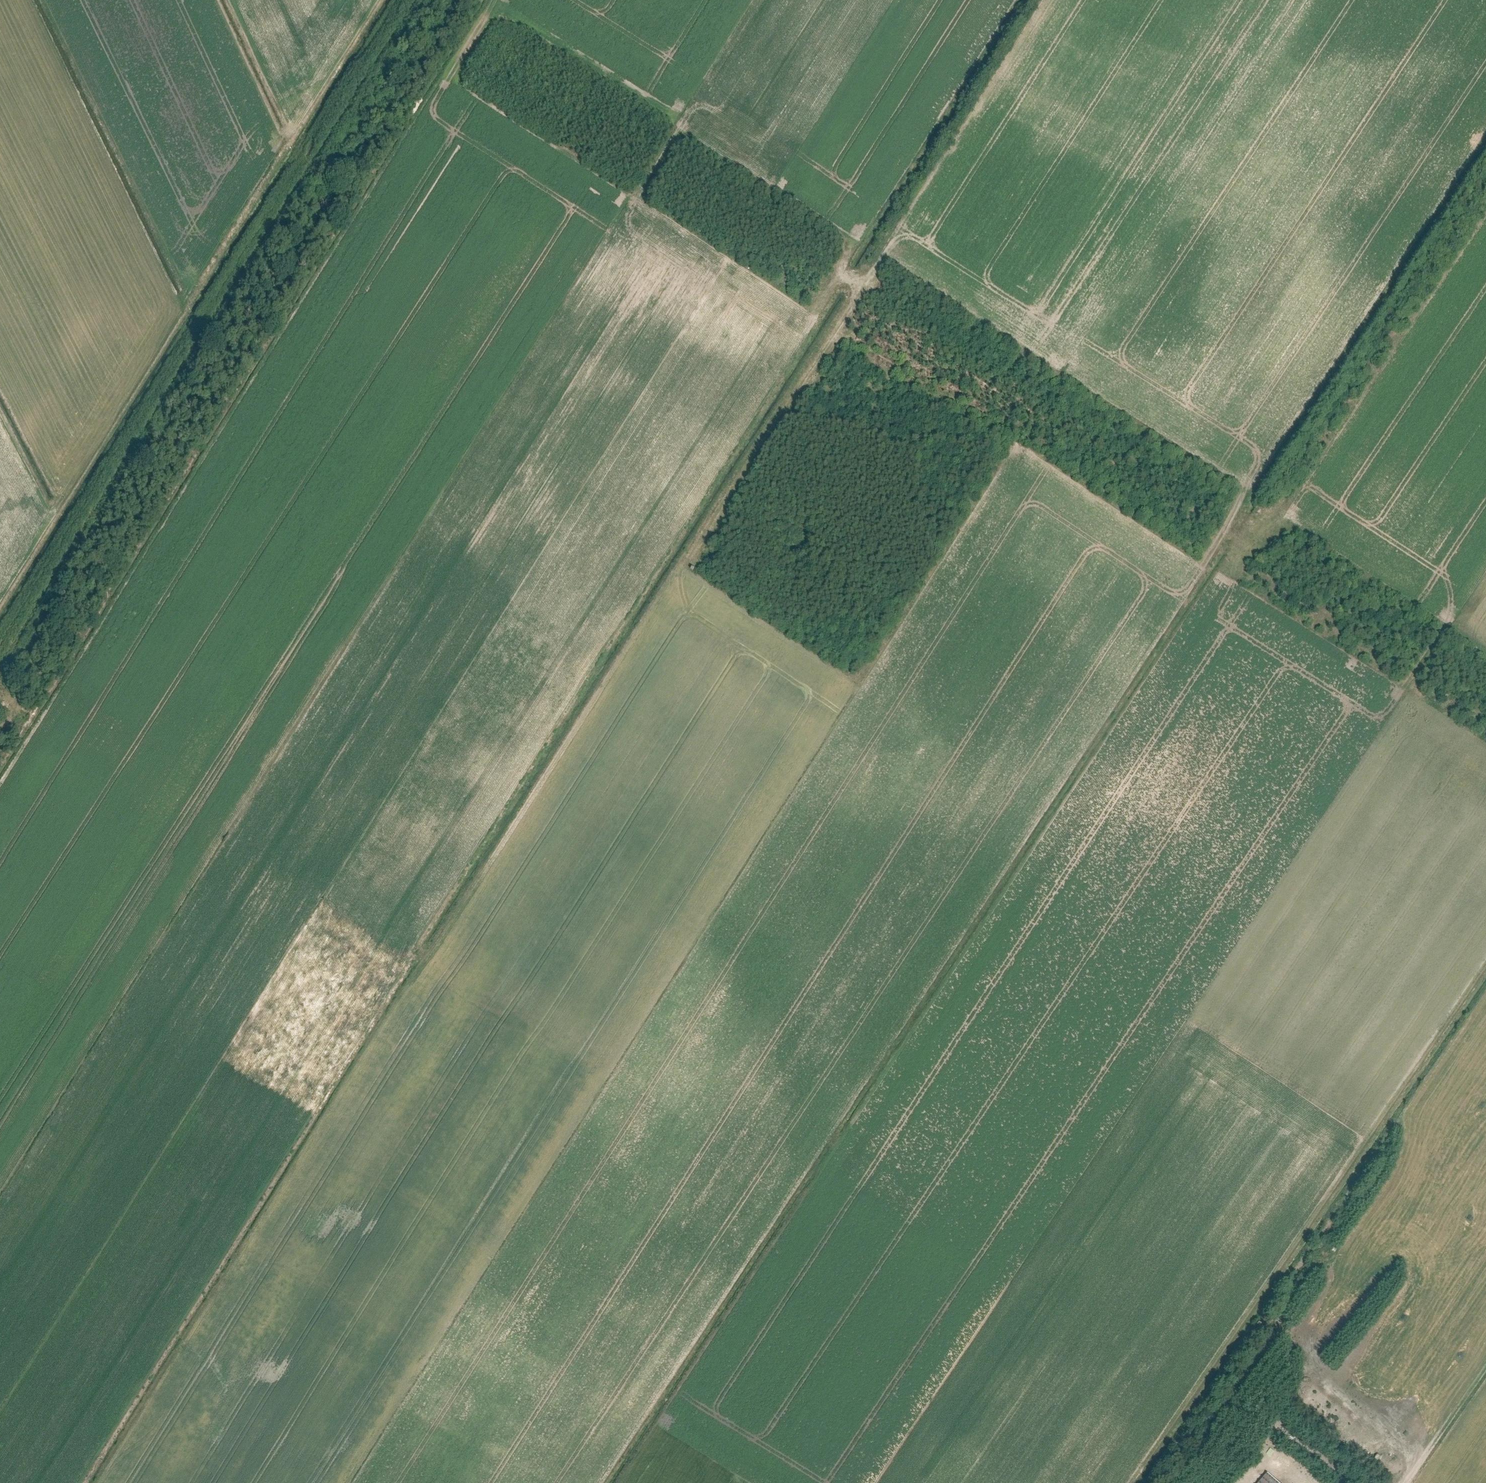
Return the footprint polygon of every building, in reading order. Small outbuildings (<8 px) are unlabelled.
[(1258,1482),(1281,1482),(1268,1471),(1258,1482)]
